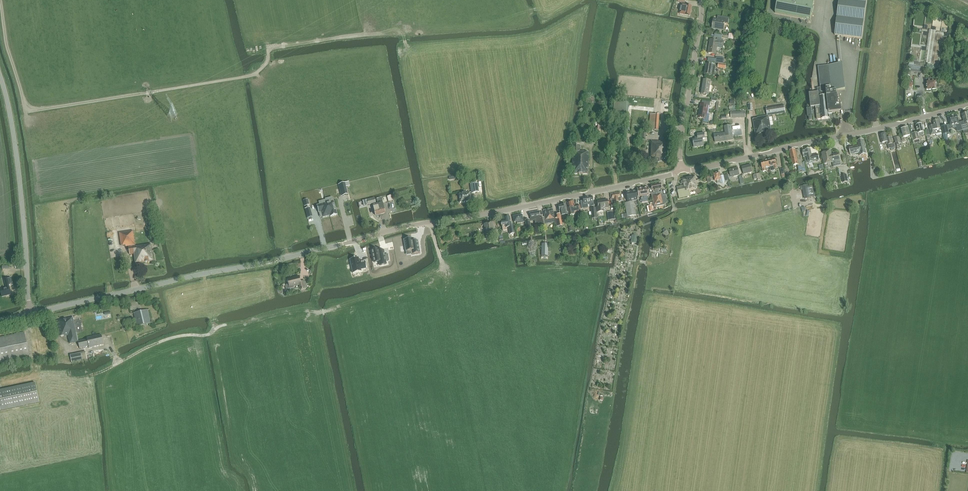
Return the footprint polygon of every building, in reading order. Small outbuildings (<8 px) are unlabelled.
[(776,13),(811,19),(815,0),(778,0),(776,13)] [(866,0),(839,0),(835,35),(861,38),(866,0)] [(682,4),(680,14),(690,16),(692,6),(684,5),(682,4)] [(717,20),(714,19),(712,29),(716,30),(717,28),(724,29),(725,24),(728,23),(729,18),(718,16),(717,20)] [(930,30),(925,63),(928,63),(931,63),(935,33),(936,33),(936,31),(930,30)] [(940,34),(936,33),(935,33),(931,63),(928,63),(927,66),(938,68),(939,65),(940,60),(941,56),(944,34),(940,34)] [(723,48),(724,42),(721,41),(717,41),(710,39),(708,53),(716,54),(717,48),(723,48)] [(842,63),(818,66),(820,87),(817,87),(817,92),(809,93),(811,107),(816,106),(817,119),(830,117),(829,113),(842,111),(841,104),(838,104),(837,95),(836,90),(845,89),(842,63)] [(716,66),(706,64),(705,74),(714,76),(716,66)] [(908,64),(907,70),(911,71),(911,72),(925,74),(926,67),(925,67),(913,65),(908,64)] [(933,79),(926,79),(927,90),(932,90),(933,90),(934,91),(936,91),(936,90),(937,90),(937,81),(933,81),(933,79)] [(709,95),(711,81),(704,80),(702,94),(709,95)] [(702,101),(702,104),(701,104),(698,118),(706,119),(708,106),(710,106),(711,102),(702,101)] [(613,115),(628,115),(628,103),(613,103),(613,115)] [(758,119),(753,119),(755,135),(772,132),(769,116),(785,113),(784,105),(768,108),(767,106),(766,106),(767,116),(757,118),(758,119)] [(659,114),(650,114),(649,129),(658,130),(659,114)] [(957,115),(948,118),(949,122),(950,126),(955,125),(956,128),(957,132),(963,131),(961,122),(959,122),(957,115)] [(934,126),(929,127),(931,135),(936,134),(936,133),(941,132),(939,120),(933,121),(934,126)] [(918,132),(912,134),(914,142),(920,141),(919,139),(918,136),(918,134),(923,132),(924,132),(922,124),(916,126),(918,132)] [(727,133),(714,135),(715,142),(722,141),(722,140),(728,140),(733,139),(731,125),(725,126),(725,130),(726,130),(727,133)] [(908,128),(902,130),(904,137),(902,138),(903,143),(906,142),(905,137),(909,136),(909,137),(910,137),(908,128)] [(696,141),(693,141),(694,147),(704,146),(703,140),(705,139),(705,137),(704,133),(698,134),(698,138),(695,138),(696,141)] [(886,134),(880,135),(882,143),(886,142),(887,144),(888,145),(889,149),(895,147),(896,147),(895,143),(894,143),(893,143),(891,137),(887,138),(886,134)] [(860,149),(865,148),(864,139),(861,140),(860,139),(859,139),(858,140),(857,140),(858,145),(849,147),(850,154),(860,152),(860,149)] [(662,143),(662,142),(651,141),(650,158),(655,158),(655,161),(657,162),(659,162),(660,161),(660,158),(665,159),(666,144),(662,143)] [(575,143),(572,143),(572,174),(578,174),(581,174),(583,174),(588,174),(588,152),(584,152),(584,151),(580,151),(580,145),(575,145),(575,143)] [(796,150),(796,149),(790,151),(793,165),(798,164),(800,173),(807,171),(805,162),(802,162),(799,149),(796,150)] [(811,149),(803,150),(804,157),(805,157),(806,163),(819,160),(818,154),(812,155),(811,149)] [(831,151),(822,153),(825,164),(833,162),(834,167),(841,165),(839,153),(834,154),(834,153),(831,154),(831,151)] [(775,158),(768,160),(770,168),(771,171),(775,170),(775,169),(778,168),(775,158)] [(768,160),(761,162),(764,172),(766,171),(766,169),(770,168),(768,160)] [(753,172),(751,164),(742,166),(744,174),(753,172)] [(740,175),(738,167),(729,169),(731,177),(740,175)] [(715,173),(713,174),(715,181),(717,181),(717,183),(721,182),(723,184),(725,182),(728,181),(728,175),(721,176),(721,175),(720,176),(720,172),(716,173),(715,173)] [(684,185),(677,187),(679,198),(691,196),(690,190),(694,189),(694,188),(697,188),(697,187),(695,176),(682,178),(684,185)] [(479,192),(478,183),(470,184),(472,193),(479,192)] [(653,193),(651,194),(653,202),(653,205),(653,206),(663,204),(667,201),(665,195),(663,195),(662,192),(659,193),(658,189),(662,189),(661,184),(651,186),(653,193)] [(807,187),(806,185),(800,186),(801,191),(802,190),(804,199),(811,198),(816,197),(814,185),(807,187)] [(638,191),(636,191),(637,197),(641,196),(642,202),(648,201),(647,195),(649,195),(648,187),(638,189),(638,191)] [(636,191),(626,193),(626,198),(627,201),(630,201),(637,200),(637,197),(636,191)] [(470,192),(459,194),(460,203),(465,202),(466,202),(466,201),(466,202),(471,201),(470,192)] [(621,201),(620,193),(610,194),(612,203),(621,201)] [(583,201),(581,201),(582,209),(588,208),(587,205),(590,204),(590,206),(594,205),(592,196),(583,198),(583,201)] [(381,198),(376,199),(378,204),(381,215),(385,213),(381,198)] [(608,208),(607,200),(598,201),(598,206),(597,206),(598,207),(597,207),(598,212),(603,211),(603,208),(608,208)] [(334,201),(333,201),(327,203),(330,216),(330,217),(338,215),(337,214),(337,215),(334,201)] [(626,212),(627,217),(629,216),(636,215),(634,201),(625,202),(626,212)] [(573,202),(568,203),(569,207),(568,207),(570,215),(578,214),(581,213),(580,205),(576,206),(575,206),(574,206),(573,202)] [(317,205),(319,213),(321,212),(323,217),(323,218),(323,217),(330,216),(327,203),(320,205),(317,205)] [(557,218),(555,219),(555,222),(556,227),(562,226),(561,216),(568,215),(566,204),(561,205),(561,206),(559,206),(560,214),(556,215),(557,218)] [(546,224),(555,222),(555,219),(553,209),(544,210),(546,224)] [(540,219),(540,218),(539,212),(530,213),(531,221),(538,220),(540,219)] [(523,223),(522,215),(514,216),(515,222),(517,222),(518,224),(523,223)] [(511,224),(510,217),(504,218),(505,221),(502,221),(503,231),(507,230),(506,228),(509,227),(510,234),(515,234),(513,224),(511,224)] [(492,223),(485,224),(486,234),(492,233),(492,237),(497,236),(496,230),(493,231),(492,223)] [(126,246),(130,246),(131,247),(128,248),(129,255),(134,254),(135,263),(140,262),(140,264),(153,262),(151,245),(135,247),(133,231),(120,233),(121,246),(126,246)] [(412,254),(420,253),(418,240),(413,241),(412,238),(403,240),(406,252),(411,251),(412,254)] [(378,250),(372,251),(374,263),(379,262),(380,266),(386,264),(386,261),(389,260),(388,255),(385,255),(384,251),(379,252),(378,250)] [(365,268),(364,261),(363,261),(358,262),(357,257),(349,259),(351,273),(360,271),(360,269),(365,268)] [(293,287),(300,285),(301,290),(306,289),(304,281),(300,282),(299,277),(287,280),(289,284),(286,285),(285,287),(286,290),(288,291),(294,289),(293,287)] [(4,280),(6,288),(0,290),(2,297),(11,294),(9,286),(13,285),(11,279),(4,280)] [(137,326),(151,323),(148,310),(134,313),(137,326)] [(73,318),(57,321),(60,336),(64,335),(64,336),(68,336),(70,344),(76,343),(78,344),(79,348),(88,347),(88,348),(103,345),(101,335),(86,338),(87,340),(78,341),(73,318)] [(24,332),(0,337),(0,363),(29,357),(24,332)] [(87,360),(87,358),(86,353),(86,352),(70,355),(72,363),(87,360)] [(0,391),(0,409),(1,411),(40,403),(35,383),(0,391)]
